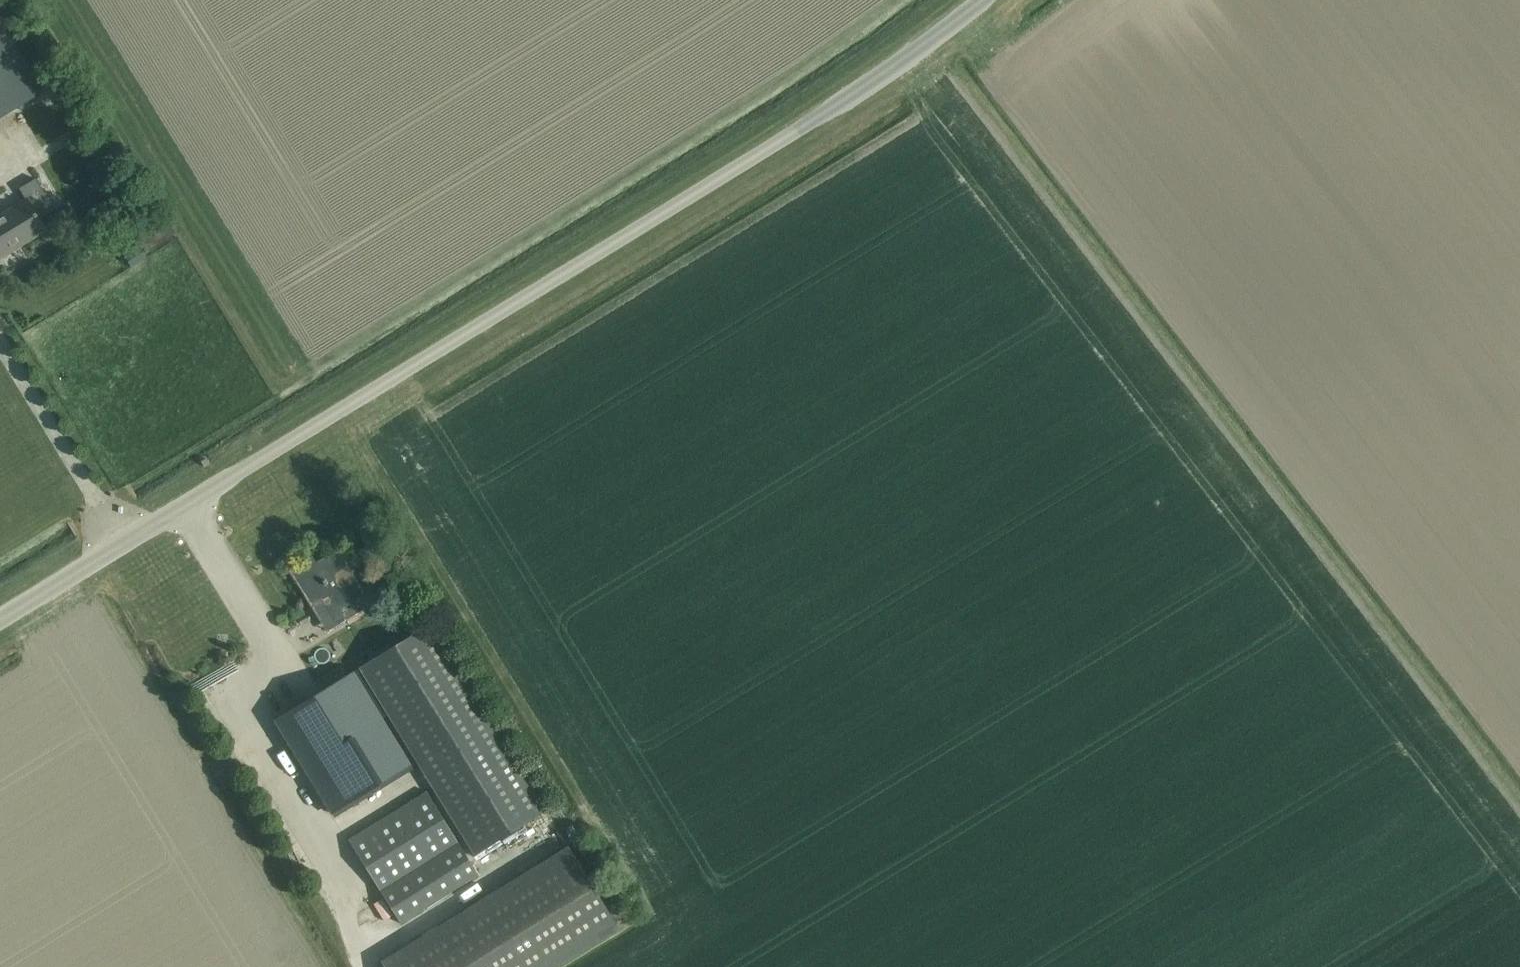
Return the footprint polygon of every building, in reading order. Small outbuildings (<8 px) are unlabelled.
[(42,92),(0,24),(0,118),(42,92)] [(54,209),(35,178),(19,188),(26,200),(0,216),(0,258),(46,230),(39,218),(54,209)] [(318,637),(372,604),(361,587),(360,587),(337,551),(339,550),(338,549),(316,563),(312,556),(281,576),(318,637)] [(431,623),(359,668),(475,855),(547,811),(431,623)] [(332,813),(411,765),(353,672),(275,720),(332,813)] [(349,840),(382,895),(400,923),(479,875),(461,846),(427,792),(349,840)] [(569,846),(380,962),(383,966),(556,966),(619,929),(569,846)]
